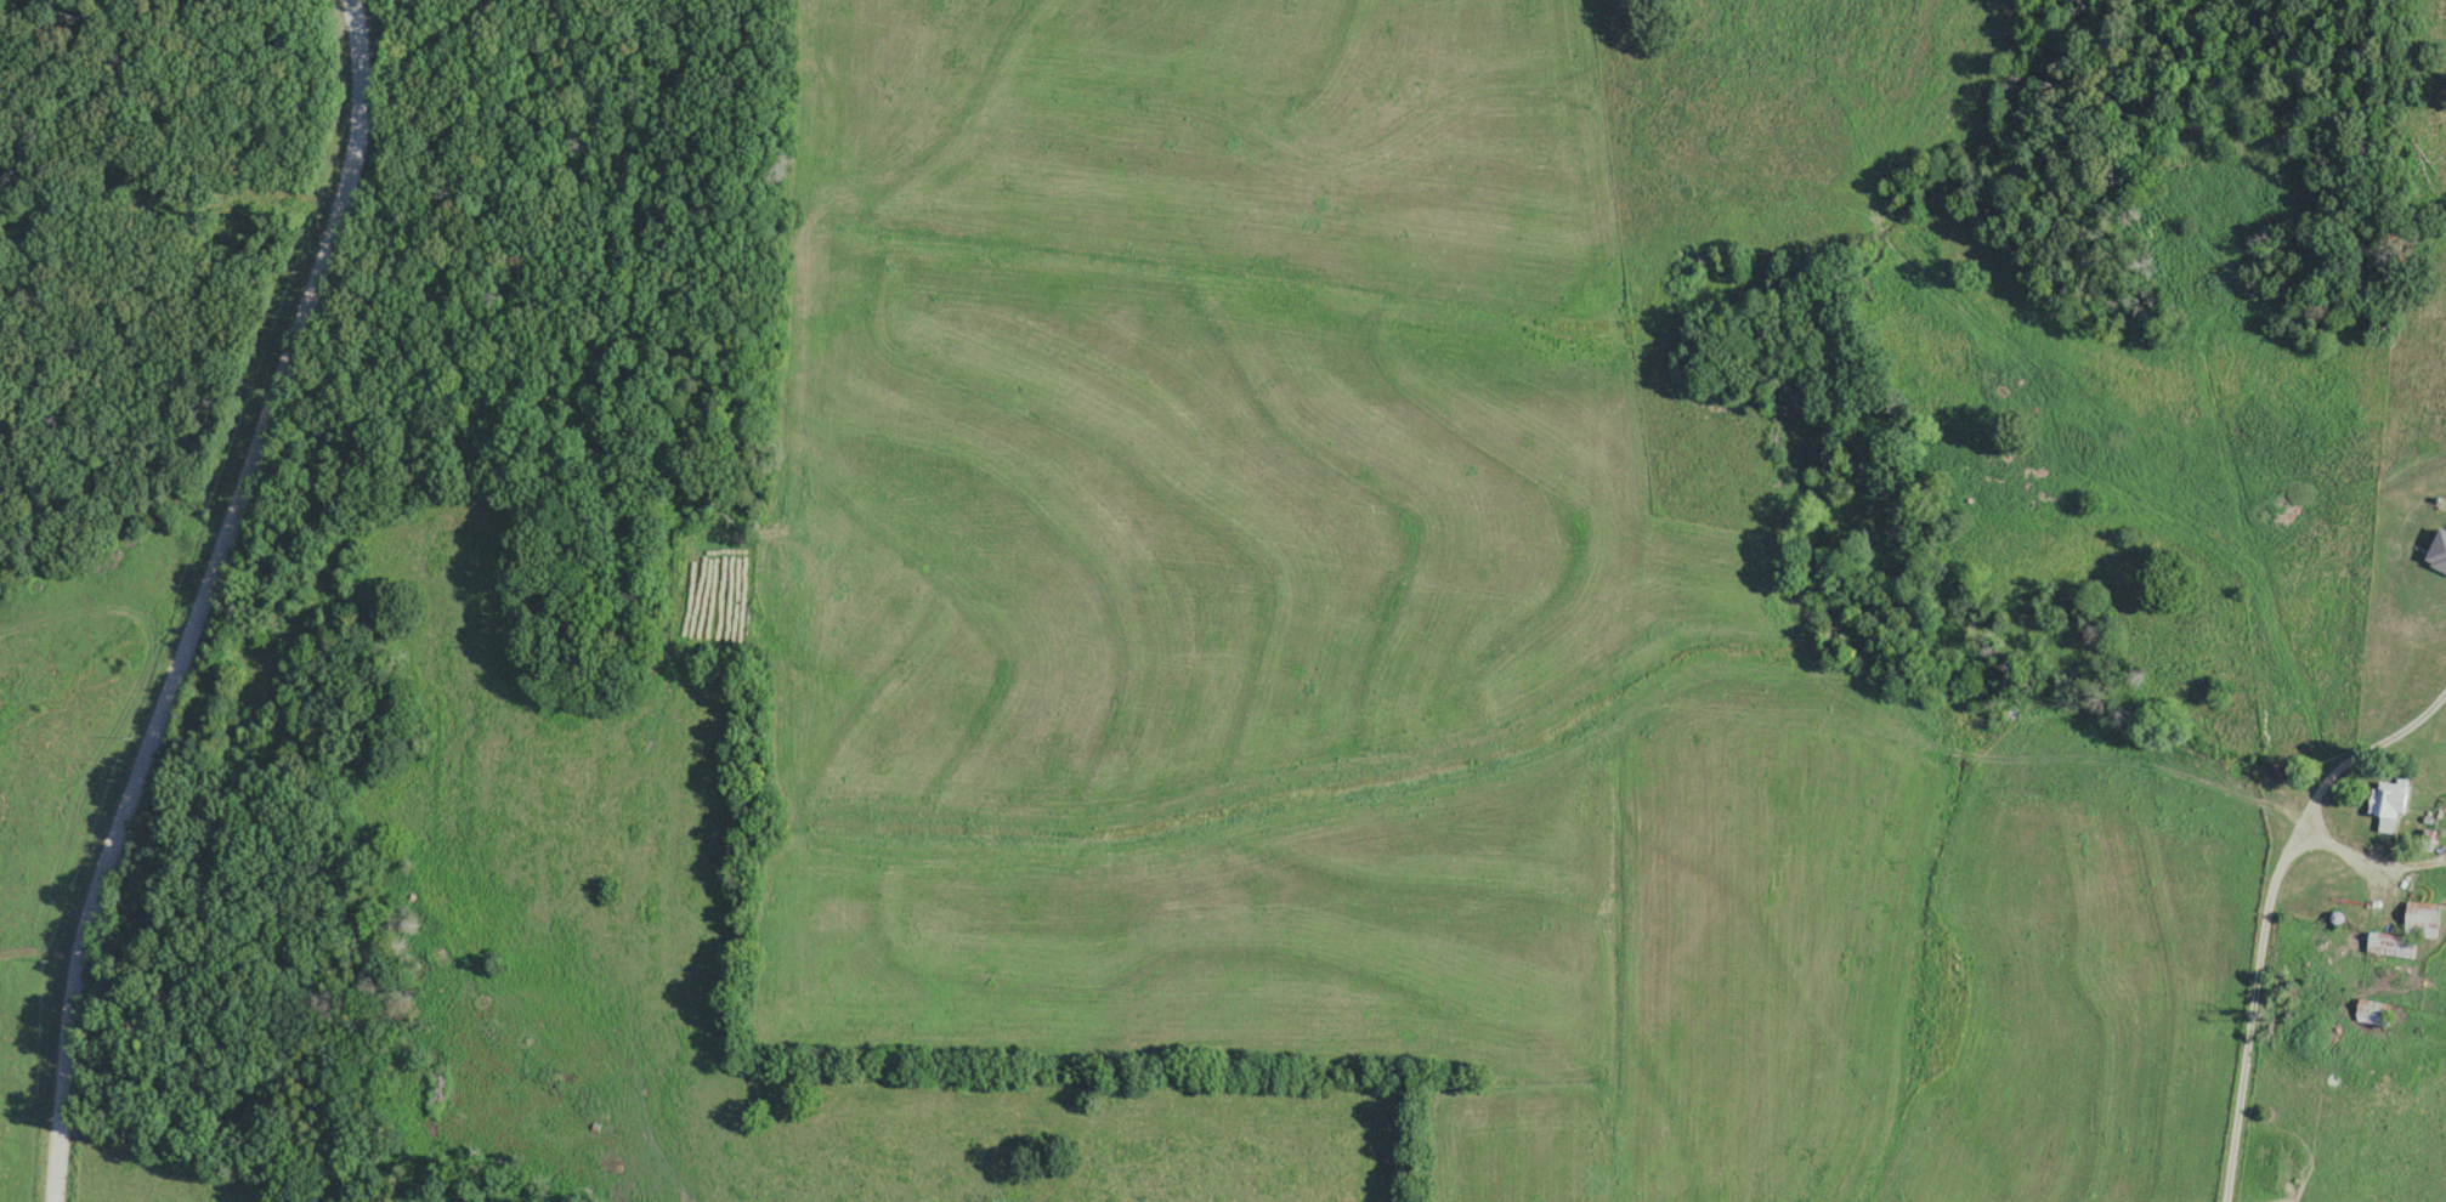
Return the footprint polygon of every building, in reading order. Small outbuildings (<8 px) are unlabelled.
[(2429,564),(2445,571),(2445,530),(2444,529),(2429,564)] [(2373,815),(2383,816),(2381,833),(2402,836),(2408,784),(2377,780),(2373,815)] [(2442,938),(2442,905),(2409,905),(2409,938),(2442,938)] [(2418,943),(2371,939),(2370,955),(2417,958),(2418,943)] [(2395,1008),(2363,1000),(2357,1021),(2389,1029),(2395,1008)]
